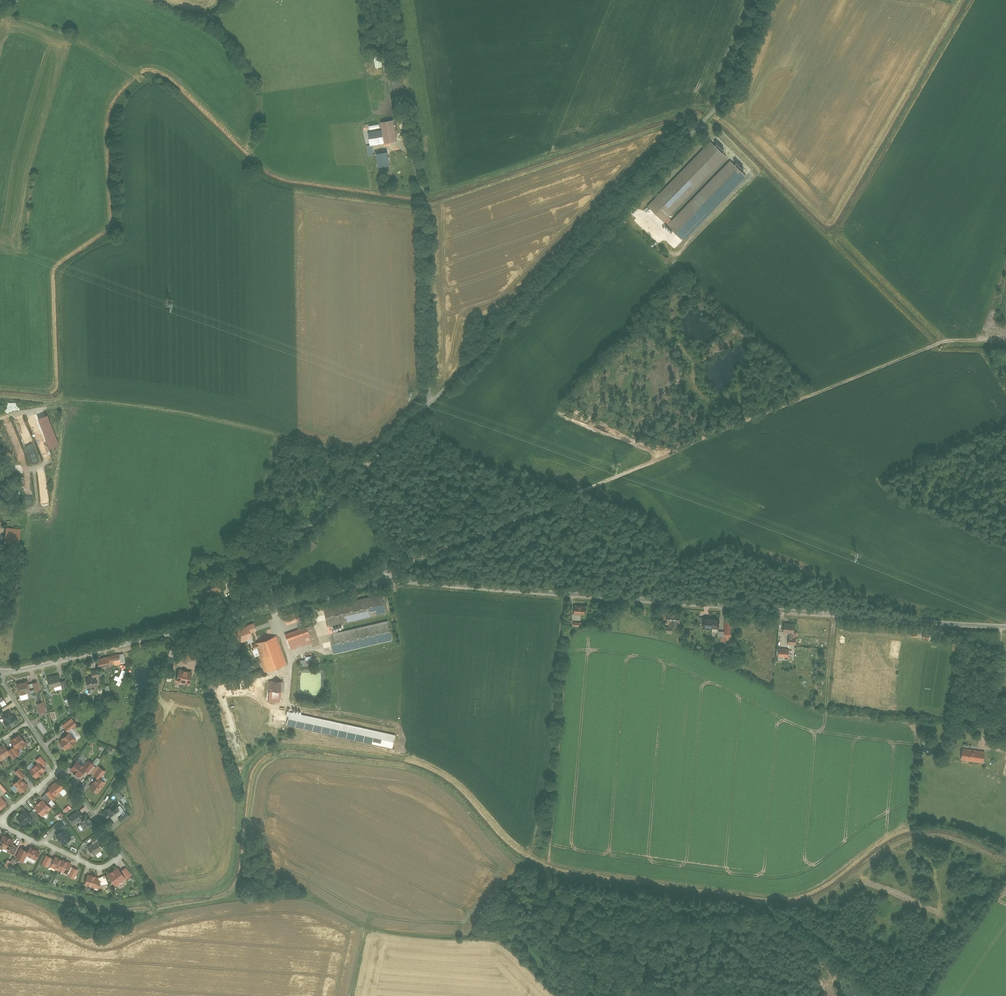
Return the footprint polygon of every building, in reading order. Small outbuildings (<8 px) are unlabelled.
[(393,117),(380,119),(382,128),(368,131),(370,145),(397,140),(393,117)] [(727,156),(710,139),(646,204),(663,221),(727,156)] [(387,148),(375,150),(378,167),(390,165),(387,148)] [(737,166),(729,159),(667,225),(674,232),(684,241),(746,175),(737,166)] [(24,459),(10,417),(3,420),(5,426),(6,425),(18,461),(24,459)] [(544,515),(556,509),(554,506),(542,512),(544,515)] [(6,528),(5,545),(19,546),(21,529),(6,528)] [(217,583),(203,588),(206,596),(220,592),(217,583)] [(323,608),(328,628),(387,615),(383,595),(323,608)] [(586,604),(575,604),(574,614),(585,614),(586,604)] [(682,612),(667,611),(667,621),(669,622),(669,624),(679,625),(680,622),(681,622),(682,612)] [(298,612),(283,617),(286,626),(301,621),(298,612)] [(720,616),(703,615),(702,626),(712,626),(711,630),(718,631),(718,626),(719,626),(720,616)] [(732,619),(724,619),(724,630),(724,636),(720,636),(720,640),(731,641),(732,619)] [(329,635),(334,654),(393,641),(389,622),(329,635)] [(795,622),(783,622),(783,632),(789,632),(788,643),(796,643),(797,633),(794,633),(795,622)] [(235,631),(234,631),(238,644),(252,639),(251,634),(257,632),(254,623),(246,626),(247,627),(242,629),(241,627),(234,629),(235,631)] [(313,625),(284,635),(290,650),(318,641),(313,625)] [(276,636),(256,644),(266,672),(287,665),(276,636)] [(789,647),(779,646),(778,659),(788,659),(789,647)] [(189,652),(186,657),(196,662),(198,656),(189,652)] [(109,657),(97,660),(100,670),(112,667),(109,657)] [(179,669),(175,683),(189,686),(192,673),(179,669)] [(47,679),(50,689),(62,686),(59,675),(47,679)] [(86,679),(88,689),(99,686),(97,677),(86,679)] [(28,681),(16,684),(19,695),(31,692),(28,681)] [(283,683),(271,682),(269,702),(281,703),(283,683)] [(43,702),(36,704),(39,715),(46,713),(43,702)] [(10,711),(0,716),(7,727),(18,720),(13,714),(12,715),(10,711)] [(396,735),(290,712),(287,726),(393,749),(396,735)] [(66,725),(70,730),(78,724),(74,719),(66,725)] [(70,733),(59,742),(66,751),(77,742),(70,733)] [(21,734),(11,741),(17,750),(18,749),(19,751),(28,745),(21,734)] [(1,762),(11,756),(4,745),(0,748),(0,760),(1,762)] [(984,752),(962,749),(961,760),(983,763),(984,752)] [(78,761),(71,770),(81,778),(85,772),(88,774),(94,765),(89,761),(85,766),(78,761)] [(30,770),(36,779),(46,771),(39,763),(30,770)] [(98,794),(107,783),(99,777),(90,787),(98,794)] [(13,785),(21,794),(29,787),(21,778),(13,785)] [(65,788),(58,781),(49,789),(57,796),(65,788)] [(119,789),(116,791),(124,804),(128,802),(119,789)] [(43,817),(52,809),(44,800),(35,807),(43,817)] [(109,820),(120,811),(115,804),(104,812),(109,820)] [(18,817),(23,823),(31,816),(27,810),(18,817)] [(58,820),(64,815),(61,811),(55,816),(58,820)] [(79,822),(85,831),(94,825),(86,813),(78,819),(74,814),(68,819),(73,826),(79,822)] [(64,846),(72,839),(64,829),(55,836),(64,846)] [(3,836),(0,841),(0,847),(10,851),(14,841),(3,836)] [(94,857),(104,850),(98,841),(88,848),(94,857)] [(41,853),(31,848),(26,856),(37,861),(41,853)] [(72,864),(56,857),(51,867),(68,875),(72,864)] [(119,868),(108,876),(116,887),(126,879),(119,868)] [(99,878),(88,875),(85,886),(99,890),(101,882),(98,881),(99,878)]
